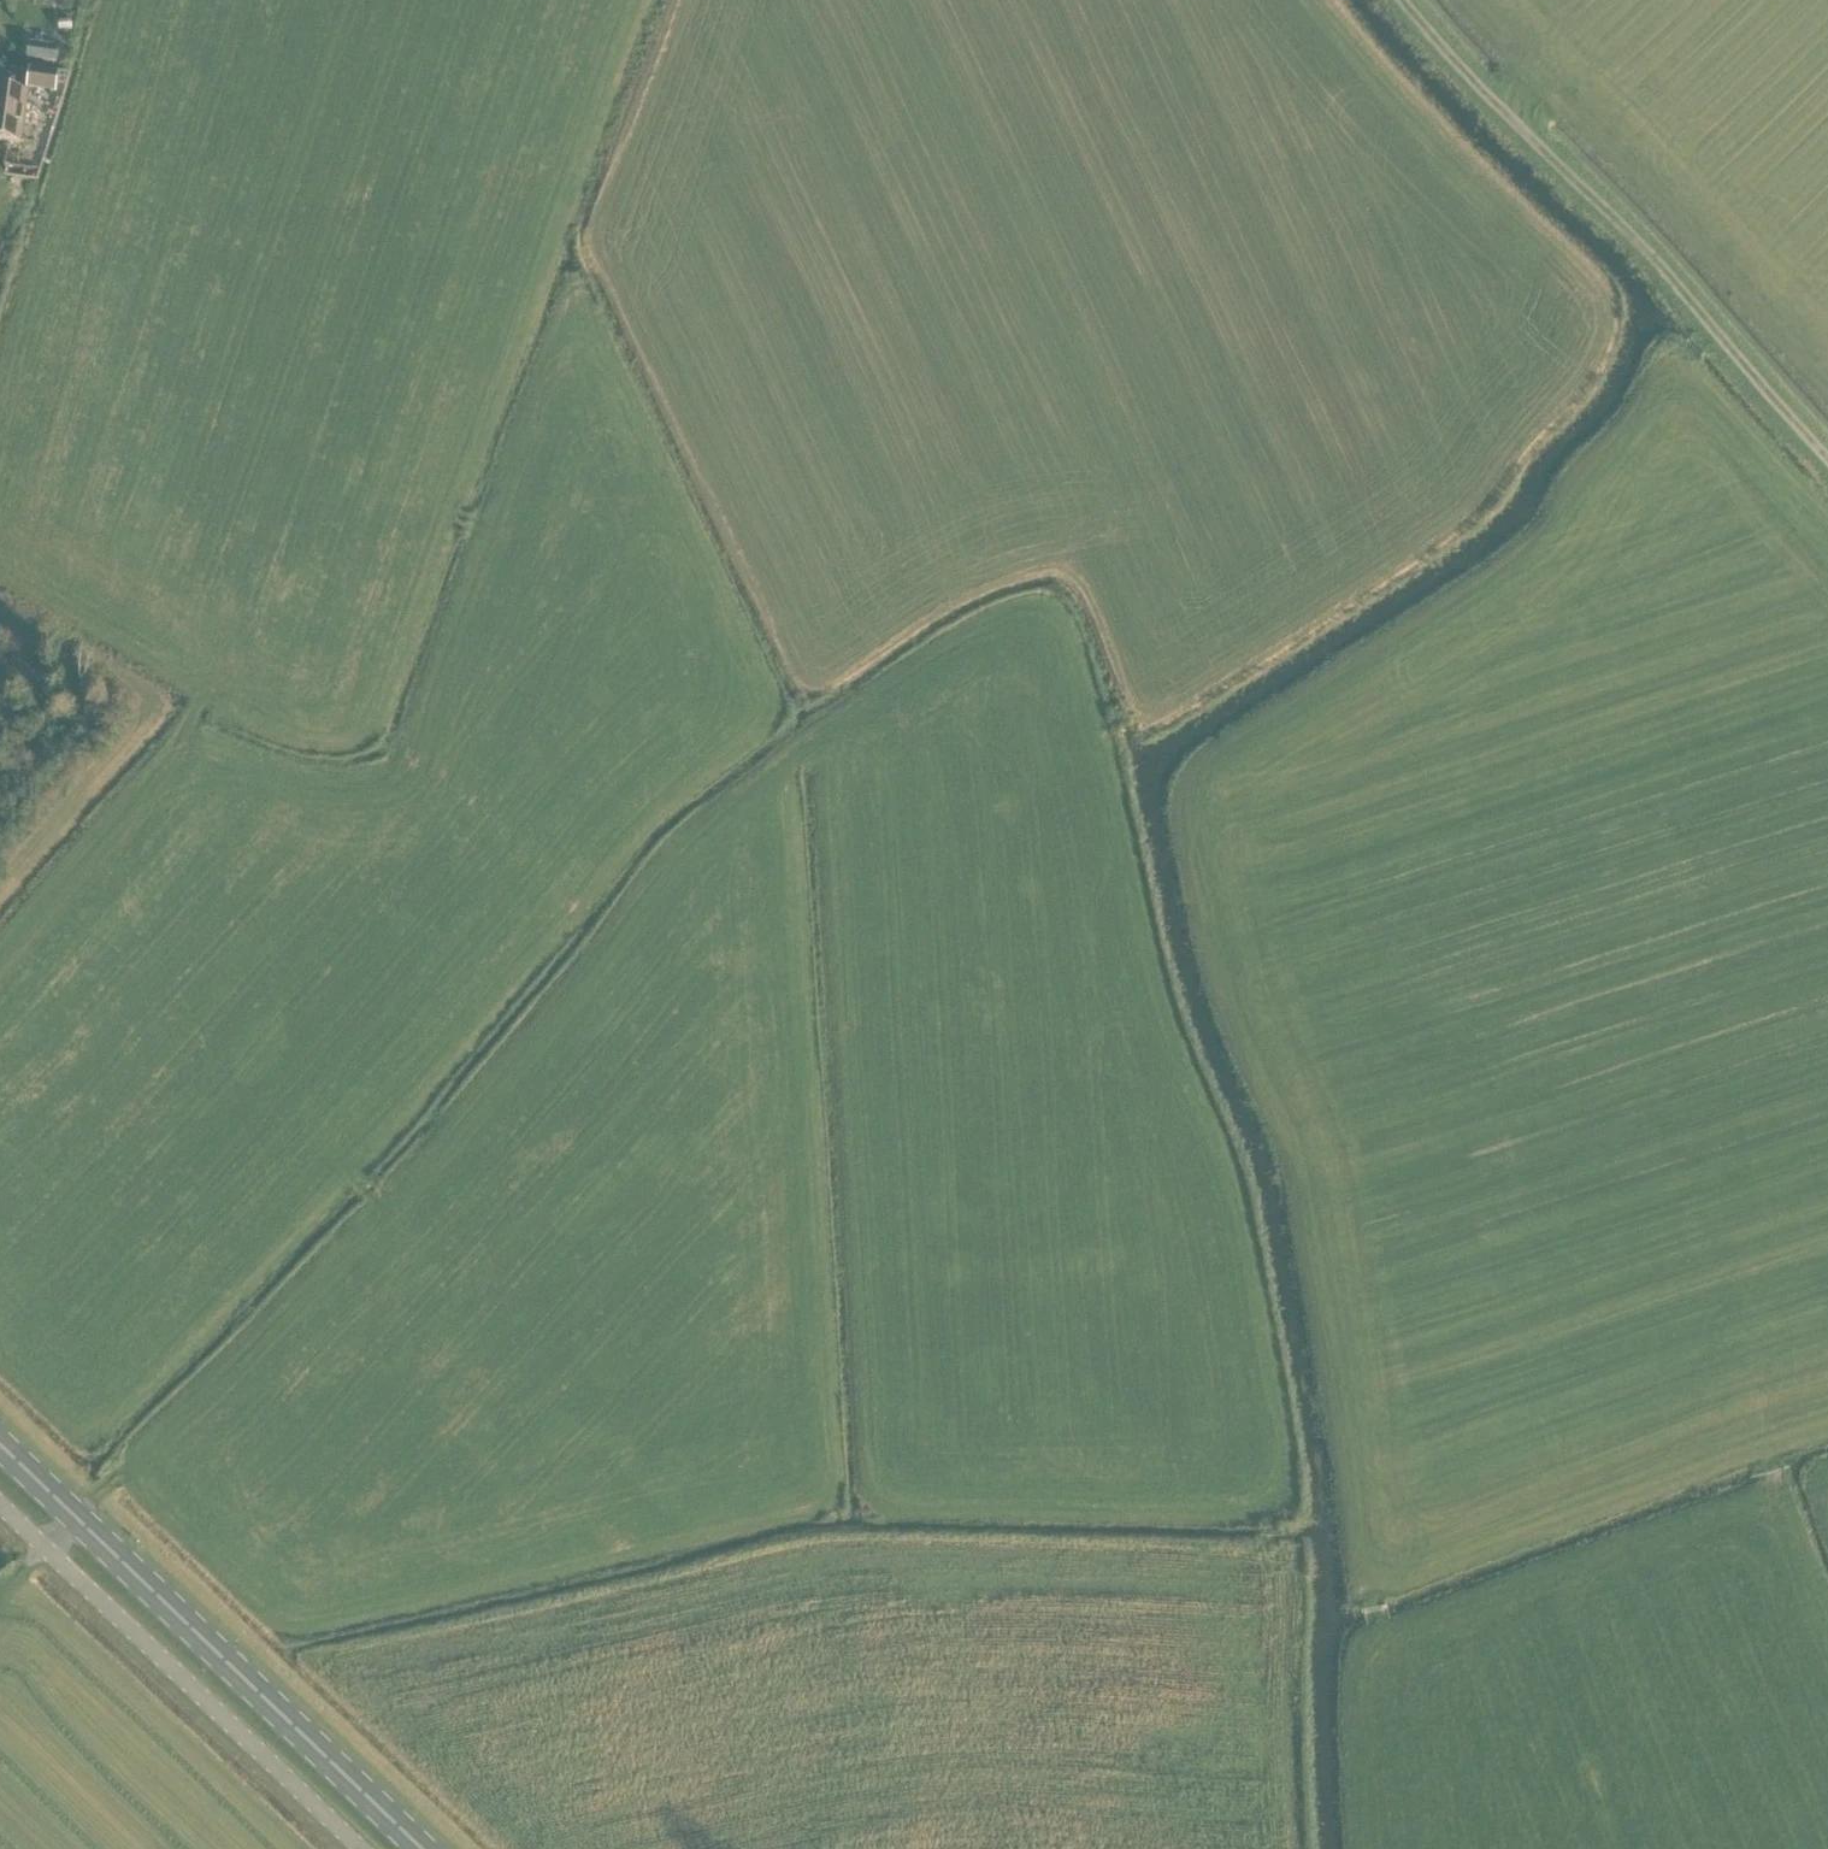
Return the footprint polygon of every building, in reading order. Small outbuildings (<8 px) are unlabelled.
[(58,49),(29,45),(28,60),(56,63),(58,49)] [(28,91),(55,95),(57,74),(30,70),(28,91)] [(21,146),(28,97),(0,93),(0,143),(21,146)]
